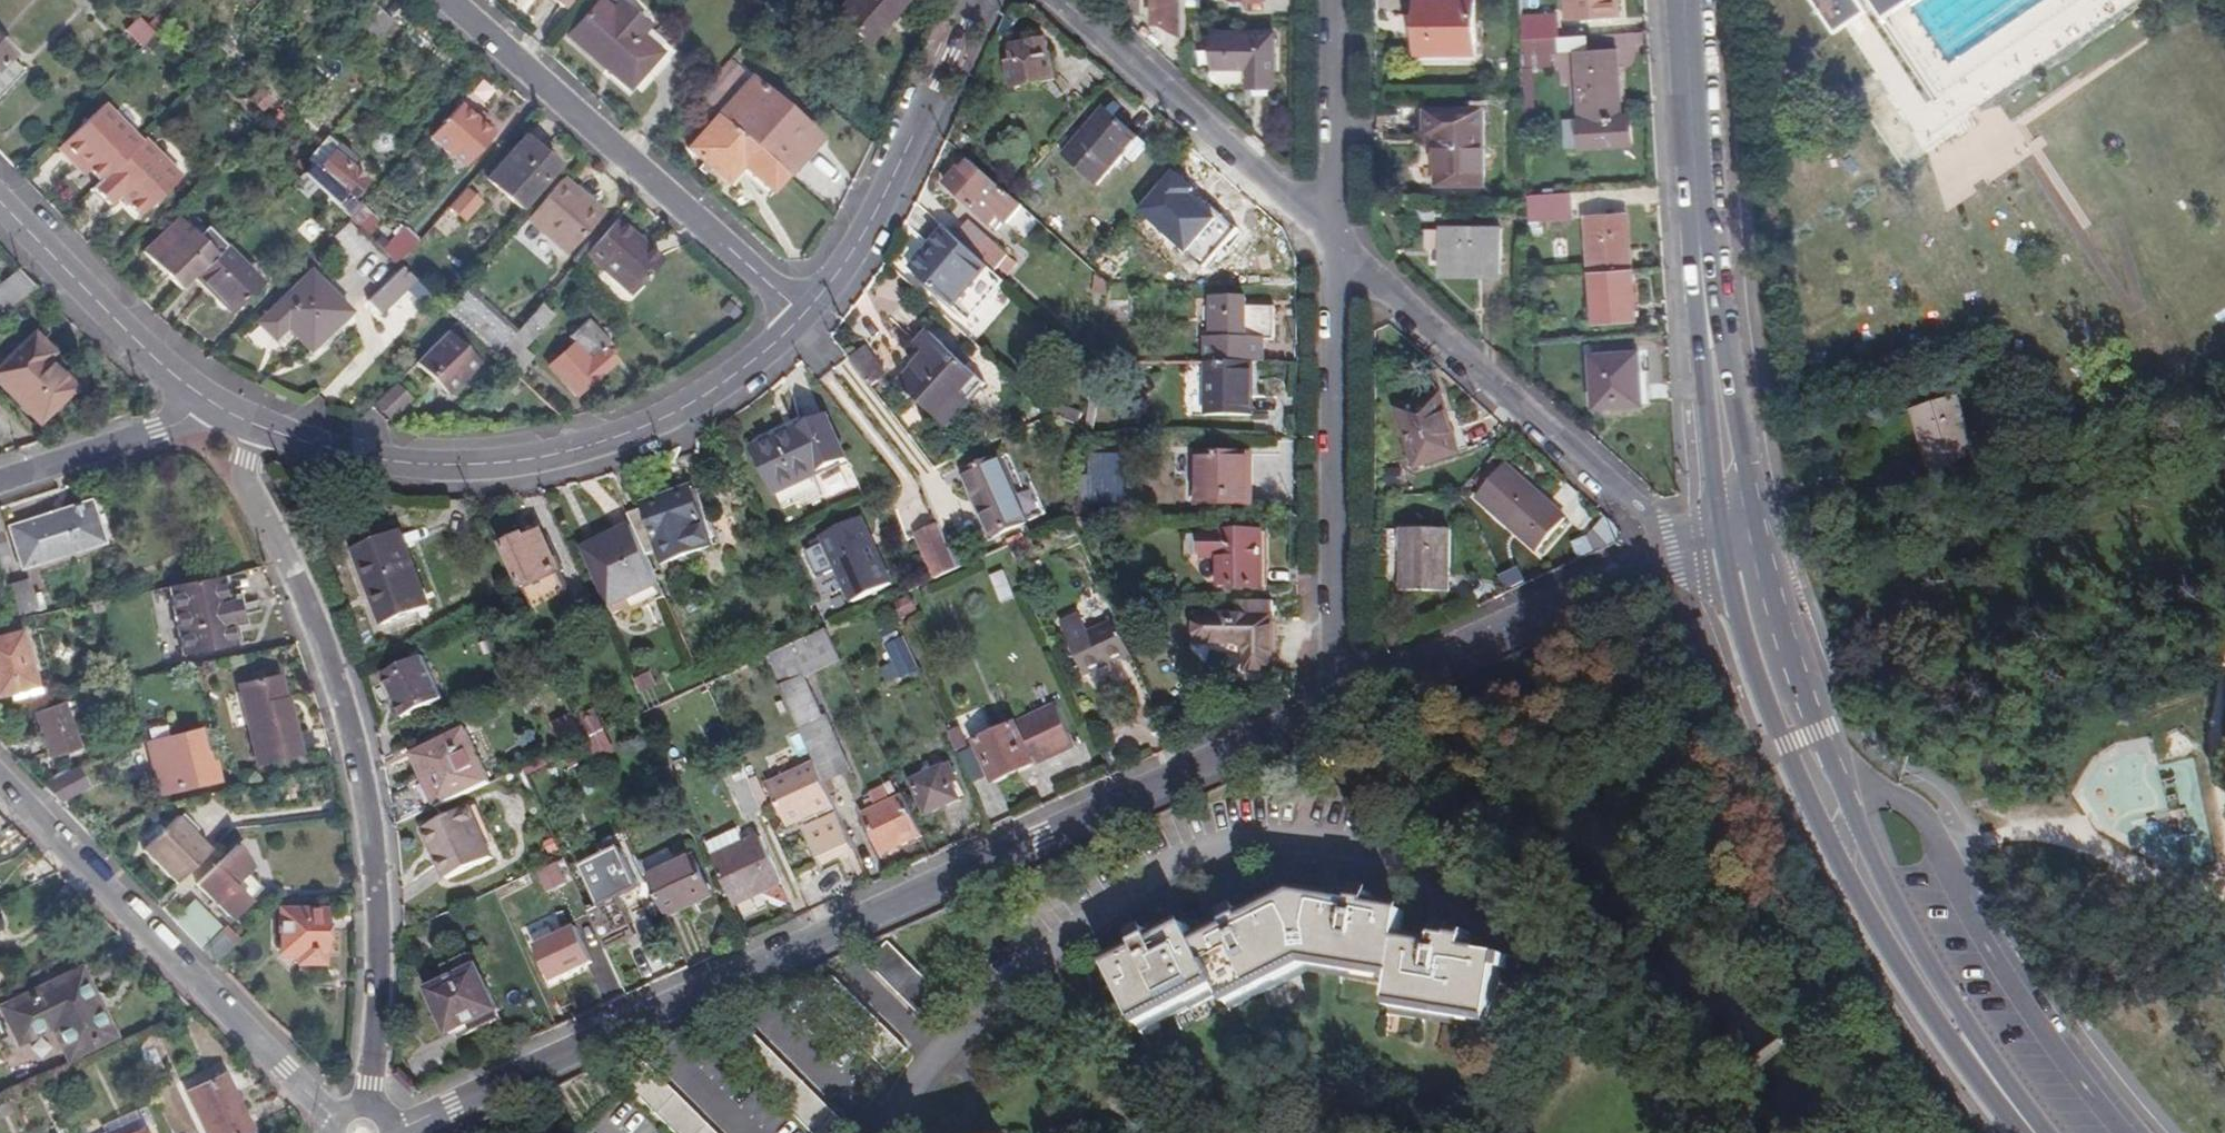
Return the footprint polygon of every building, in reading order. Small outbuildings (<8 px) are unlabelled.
[(109,0),(88,0),(99,11),(109,0)] [(563,9),(571,0),(553,0),(563,9)] [(782,1),(781,0),(769,0),(762,8),(770,15),(782,1)] [(836,17),(867,45),(880,30),(870,21),(881,9),(892,18),(907,0),(851,0),(836,17)] [(1186,17),(1187,0),(1155,0),(1155,25),(1163,25),(1186,39),(1186,17)] [(1475,0),(1417,0),(1419,55),(1478,54),(1475,0)] [(1567,26),(1620,23),(1619,0),(1565,0),(1567,26)] [(1831,34),(1844,25),(1864,11),(1856,0),(1807,0),(1831,34)] [(1941,99),(2081,0),(1870,0),(1941,99)] [(613,14),(599,2),(568,37),(625,88),(640,71),(644,74),(660,55),(639,37),(646,29),(620,6),(613,14)] [(391,28),(375,14),(356,35),(370,50),(391,28)] [(149,32),(138,21),(125,34),(142,51),(145,48),(155,38),(149,32)] [(158,21),(149,32),(155,38),(166,26),(158,21)] [(1522,38),(1561,37),(1561,23),(1522,24),(1522,38)] [(1277,37),(1218,36),(1218,66),(1253,67),(1253,88),(1277,88),(1277,37)] [(1522,38),(1523,54),(1562,53),(1561,37),(1522,38)] [(155,38),(145,48),(159,61),(168,50),(155,38)] [(1051,57),(1048,41),(1014,47),(1017,62),(1010,64),(1015,88),(1057,80),(1054,56),(1051,57)] [(0,46),(0,99),(23,75),(14,67),(4,76),(1,73),(13,60),(0,46)] [(1622,119),(1619,50),(1577,54),(1583,150),(1631,148),(1629,119),(1622,119)] [(209,58),(201,66),(214,78),(222,69),(209,58)] [(751,79),(718,117),(791,181),(823,146),(751,79)] [(214,94),(205,85),(197,92),(208,101),(214,94)] [(272,103),(260,93),(249,105),(261,116),(272,103)] [(81,165),(101,185),(142,146),(105,108),(60,152),(77,170),(81,165)] [(492,140),(458,110),(431,142),(464,171),(492,140)] [(1136,162),(1149,147),(1109,110),(1067,155),(1099,185),(1127,155),(1136,162)] [(1486,187),(1485,110),(1427,110),(1427,136),(1439,137),(1439,186),(1486,187)] [(283,112),(267,129),(278,139),(293,122),(283,112)] [(771,193),(786,176),(718,117),(687,151),(726,185),(742,168),(771,193)] [(557,170),(525,141),(487,184),(520,212),(557,170)] [(101,185),(94,192),(110,209),(120,200),(141,221),(181,182),(144,143),(142,146),(101,185)] [(303,178),(350,223),(360,212),(349,202),(368,182),(351,167),(358,160),(342,146),(320,169),(316,165),(303,178)] [(1006,226),(1023,208),(1011,198),(973,165),(965,173),(961,170),(947,186),(992,226),(998,219),(1006,226)] [(1141,212),(1205,269),(1240,230),(1222,214),(1217,220),(1191,197),(1196,192),(1176,173),(1141,212)] [(478,184),(466,197),(480,208),(491,196),(478,184)] [(597,217),(562,185),(528,222),(565,254),(597,217)] [(1528,196),(1529,208),(1529,224),(1574,222),(1572,193),(1528,196)] [(480,208),(466,197),(451,214),(465,225),(480,208)] [(360,212),(350,223),(358,230),(367,218),(360,212)] [(1588,218),(1591,273),(1633,271),(1629,215),(1588,218)] [(140,261),(177,299),(195,280),(219,256),(183,218),(140,261)] [(635,238),(617,222),(587,257),(632,298),(663,263),(644,246),(640,252),(630,244),(635,238)] [(956,240),(980,260),(990,247),(967,227),(956,240)] [(370,250),(349,230),(334,246),(354,267),(370,250)] [(1502,277),(1503,232),(1446,231),(1445,276),(1502,277)] [(404,232),(384,255),(399,269),(419,246),(404,232)] [(964,315),(998,277),(980,260),(956,240),(947,232),(913,270),(964,315)] [(644,246),(635,238),(630,244),(640,252),(644,246)] [(219,256),(195,280),(230,316),(258,287),(224,251),(219,256)] [(17,270),(0,283),(0,316),(35,289),(17,270)] [(1639,323),(1635,270),(1633,271),(1591,273),(1594,327),(1639,323)] [(424,293),(402,272),(369,305),(382,318),(407,295),(414,303),(424,293)] [(350,316),(310,275),(257,327),(276,345),(288,334),(309,355),(350,316)] [(1254,365),(1265,365),(1265,341),(1277,340),(1277,309),(1250,308),(1250,301),(1216,300),(1215,340),(1209,340),(1209,365),(1254,365)] [(514,339),(526,349),(553,318),(542,308),(514,339)] [(609,344),(587,321),(568,338),(574,343),(549,367),(578,399),(617,362),(604,349),(609,344)] [(0,369),(0,384),(40,424),(71,392),(43,364),(53,353),(33,335),(0,369)] [(449,336),(417,367),(448,398),(480,367),(449,336)] [(991,389),(933,337),(918,354),(928,363),(903,391),(952,436),(991,389)] [(1643,407),(1640,355),(1592,358),(1595,409),(1643,407)] [(1254,365),(1209,365),(1205,365),(1204,416),(1253,417),(1254,365)] [(410,403),(396,388),(375,409),(389,423),(410,403)] [(1462,454),(1442,394),(1398,409),(1417,468),(1462,454)] [(1053,411),(1080,415),(1082,402),(1055,398),(1053,411)] [(1088,431),(1095,432),(1100,400),(1093,399),(1088,431)] [(1972,460),(1950,399),(1909,411),(1932,474),(1972,460)] [(771,441),(792,487),(814,476),(846,462),(824,416),(771,441)] [(1084,458),(1077,504),(1098,505),(1127,506),(1128,454),(1091,454),(1091,457),(1084,458)] [(1252,505),(1253,456),(1198,455),(1197,503),(1252,505)] [(1033,523),(1005,456),(968,472),(996,538),(1033,523)] [(1563,521),(1506,466),(1477,497),(1533,552),(1563,521)] [(814,476),(792,487),(798,502),(821,491),(814,476)] [(694,491),(629,513),(636,529),(648,555),(661,550),(665,565),(722,544),(713,518),(704,521),(694,491)] [(103,543),(91,502),(13,527),(25,567),(103,543)] [(1098,505),(1077,504),(1074,518),(1097,519),(1098,505)] [(855,602),(894,584),(865,522),(825,541),(828,546),(808,555),(819,578),(839,568),(855,602)] [(937,581),(961,570),(941,527),(918,538),(937,581)] [(403,529),(359,544),(387,622),(431,605),(403,529)] [(612,609),(662,587),(648,555),(636,529),(587,554),(612,609)] [(526,540),(524,535),(503,544),(530,608),(561,595),(553,572),(557,570),(541,533),(526,540)] [(1263,534),(1203,533),(1202,558),(1222,558),(1222,589),(1262,589),(1263,534)] [(1449,593),(1449,539),(1402,539),(1400,592),(1449,593)] [(1004,604),(1018,598),(1007,571),(992,577),(1004,604)] [(242,647),(226,574),(219,576),(235,649),(242,647)] [(235,649),(219,576),(166,587),(183,661),(235,649)] [(25,580),(5,586),(14,615),(34,608),(25,580)] [(1272,674),(1272,605),(1239,604),(1239,618),(1195,618),(1195,643),(1244,645),(1243,673),(1272,674)] [(1134,655),(1120,622),(1091,635),(1083,619),(1065,627),(1086,677),(1134,655)] [(0,624),(0,640),(19,635),(15,620),(0,624)] [(905,678),(922,671),(903,627),(886,635),(905,678)] [(829,630),(820,634),(769,658),(782,688),(808,676),(843,661),(829,630)] [(0,640),(0,699),(35,691),(19,635),(0,640)] [(445,701),(425,659),(387,677),(396,697),(400,695),(411,717),(445,701)] [(637,680),(643,694),(655,689),(661,686),(654,673),(637,680)] [(808,676),(782,688),(800,728),(826,717),(808,676)] [(285,711),(277,680),(239,689),(257,769),(301,758),(289,711),(285,711)] [(655,689),(643,694),(652,710),(663,704),(655,689)] [(62,703),(32,710),(46,765),(76,759),(62,703)] [(1076,747),(1059,708),(978,744),(995,783),(1076,747)] [(600,714),(579,724),(586,741),(608,731),(600,714)] [(556,723),(568,749),(586,741),(579,724),(574,715),(556,723)] [(800,728),(817,765),(825,784),(850,772),(826,717),(800,728)] [(608,731),(586,741),(596,762),(619,752),(608,731)] [(415,756),(438,808),(492,784),(467,732),(415,756)] [(951,737),(958,753),(971,747),(963,732),(951,737)] [(209,766),(202,735),(172,741),(172,743),(167,744),(167,748),(151,752),(159,791),(183,787),(184,792),(219,785),(213,766),(209,766)] [(748,818),(763,811),(750,781),(740,758),(725,765),(748,818)] [(850,854),(855,851),(825,784),(817,765),(771,786),(789,827),(804,820),(823,865),(850,854)] [(959,800),(946,768),(912,784),(926,815),(959,800)] [(75,770),(55,775),(43,788),(58,804),(83,779),(75,770)] [(750,781),(763,811),(764,812),(775,808),(760,777),(750,781)] [(883,856),(922,838),(903,797),(893,801),(886,786),(872,792),(874,798),(866,801),(871,811),(864,814),(883,856)] [(494,861),(471,811),(427,832),(449,882),(494,861)] [(178,821),(166,832),(158,824),(150,831),(158,840),(144,853),(176,886),(210,853),(178,821)] [(707,846),(734,906),(782,886),(761,840),(747,846),(740,831),(707,846)] [(251,870),(237,848),(197,888),(229,920),(259,891),(245,875),(251,870)] [(642,863),(667,919),(713,899),(695,861),(679,868),(670,849),(642,863)] [(871,887),(855,851),(850,854),(867,889),(871,887)] [(600,910),(590,915),(602,943),(633,929),(620,902),(640,892),(623,854),(582,871),(600,910)] [(1398,979),(1404,947),(1407,920),(1371,914),(1373,902),(1357,899),(1355,911),(1297,901),(1245,924),(1241,916),(1226,923),(1230,933),(1205,945),(1198,948),(1219,987),(1226,1000),(1306,963),(1398,979)] [(326,953),(324,913),(281,915),(285,961),(304,960),(305,955),(326,953)] [(219,934),(233,948),(240,941),(225,927),(222,930),(219,934)] [(553,984),(595,964),(578,930),(536,950),(553,984)] [(1138,1025),(1219,987),(1198,948),(1190,932),(1157,947),(1153,938),(1140,944),(1145,953),(1112,969),(1138,1025)] [(233,948),(219,934),(202,952),(216,965),(233,948)] [(1437,953),(1404,947),(1398,979),(1393,1007),(1494,1025),(1503,965),(1470,959),(1474,942),(1440,936),(1437,953)] [(922,1017),(942,997),(891,946),(868,966),(922,1017)] [(498,1013),(473,956),(445,968),(452,984),(432,994),(448,1035),(474,1024),(479,1032),(499,1022),(496,1016),(498,1013)] [(106,1036),(77,974),(5,1009),(19,1040),(52,1024),(67,1055),(106,1036)] [(888,1072),(910,1051),(836,981),(816,1001),(888,1072)] [(743,1023),(724,1042),(813,1132),(852,1132),(743,1023)] [(154,1087),(166,1081),(144,1040),(132,1046),(154,1087)] [(650,1063),(629,1085),(677,1132),(718,1132),(650,1063)] [(189,1092),(208,1132),(252,1132),(254,1132),(226,1074),(189,1092)] [(149,1132),(161,1132),(153,1117),(143,1121),(148,1131),(149,1132)] [(119,1132),(144,1132),(148,1131),(143,1121),(119,1132)]
